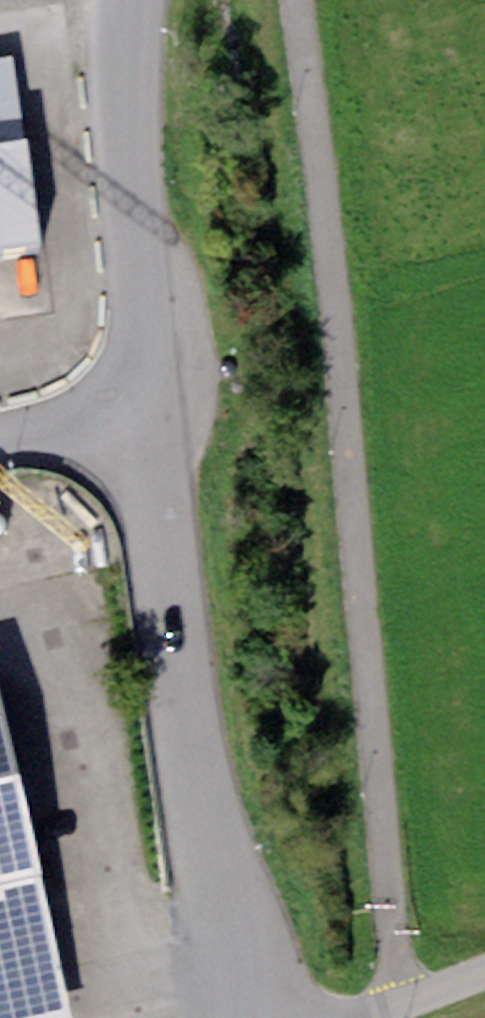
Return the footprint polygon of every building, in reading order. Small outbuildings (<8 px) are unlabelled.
[(28,154),(15,65),(0,67),(0,158),(28,154)] [(43,262),(28,154),(0,158),(0,268),(43,262)] [(0,709),(0,1017),(69,1017),(0,709)]
